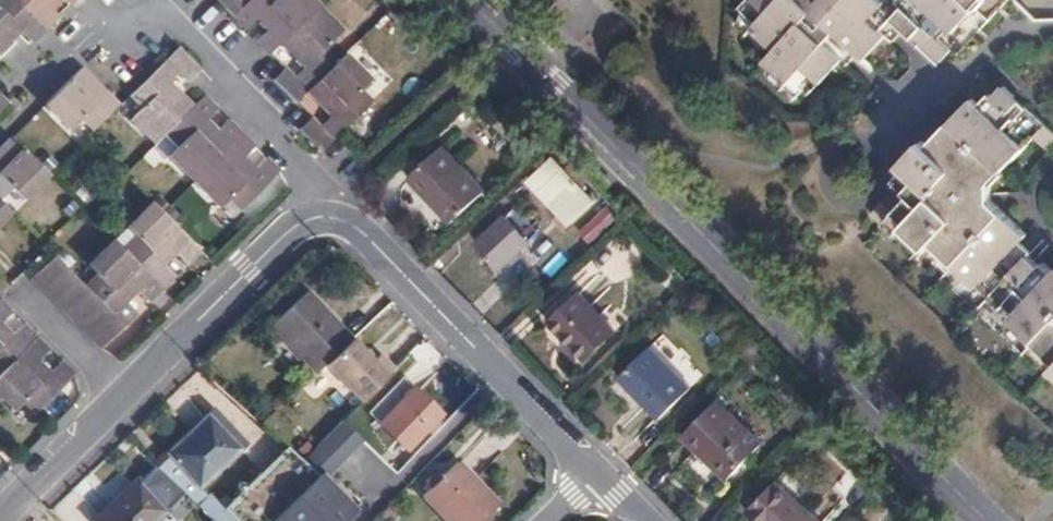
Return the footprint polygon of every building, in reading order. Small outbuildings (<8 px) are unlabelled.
[(8,42),(20,30),(32,41),(45,28),(17,0),(2,0),(0,2),(0,50),(8,42)] [(45,28),(57,17),(46,6),(52,0),(17,0),(45,28)] [(233,16),(249,0),(217,0),(233,16)] [(316,9),(307,0),(301,0),(293,8),(285,0),(249,0),(233,16),(248,31),(258,22),(268,33),(259,42),(271,54),(280,45),(316,9)] [(898,2),(896,0),(890,0),(887,3),(884,0),(748,0),(741,8),(757,24),(753,29),(775,51),(765,62),(788,83),(793,78),(810,94),(843,58),(827,42),(837,32),(865,59),(887,36),(881,32),(894,19),(941,63),(952,50),(940,39),(950,29),(954,33),(985,0),(900,0),(898,2)] [(306,93),(342,57),(331,46),(342,35),(316,9),(280,45),(305,70),(293,81),(284,71),(274,81),(296,103),(306,93)] [(157,143),(167,133),(192,108),(168,84),(180,73),(190,81),(201,69),(179,47),(130,96),(142,108),(132,118),(157,143)] [(322,152),(341,133),(369,107),(356,93),(367,84),(342,57),(306,93),(330,119),(321,129),(311,118),(300,130),(322,152)] [(80,120),(92,132),(119,106),(103,90),(81,68),(44,106),(69,131),(80,120)] [(974,100),(929,147),(924,142),(902,166),(917,181),(907,192),(912,197),(907,203),(895,191),(872,216),(884,227),(897,214),(908,224),(904,228),(927,250),(931,246),(1000,310),(1005,304),(1016,315),(1012,320),(1052,358),(1052,272),(1044,264),(1040,268),(1029,258),(1033,253),(1023,243),(1028,235),(993,203),(992,184),(1035,138),(1050,152),(1052,148),(1052,131),(1006,87),(994,99),(991,96),(980,106),(974,100)] [(170,156),(194,181),(242,134),(230,122),(218,134),(205,122),(218,110),(204,96),(192,108),(167,133),(180,146),(170,156)] [(242,210),(280,171),(268,160),(256,172),(244,160),(255,147),(242,134),(194,181),(220,208),(230,198),(242,210)] [(49,175),(12,138),(0,149),(0,201),(0,202),(11,191),(22,202),(49,175)] [(443,147),(409,179),(450,223),(484,192),(443,147)] [(595,201),(555,159),(530,182),(559,213),(554,219),(564,230),(595,201)] [(12,213),(0,202),(0,201),(0,225),(12,213)] [(185,267),(200,252),(162,213),(154,206),(127,233),(137,243),(126,252),(162,289),(174,278),(164,268),(175,257),(185,267)] [(608,208),(606,210),(615,219),(617,218),(608,208)] [(615,219),(606,210),(604,211),(580,234),(588,244),(615,219)] [(505,217),(476,243),(500,268),(529,243),(505,217)] [(112,314),(124,326),(137,315),(126,304),(138,293),(148,302),(162,289),(126,252),(116,243),(89,269),(99,280),(89,291),(101,302),(112,314)] [(43,290),(66,268),(54,256),(32,278),(43,290)] [(55,302),(78,279),(66,268),(43,290),(55,302)] [(55,302),(67,313),(89,291),(78,279),(55,302)] [(67,313),(78,325),(101,302),(89,291),(67,313)] [(315,374),(352,339),(339,326),(337,328),(317,307),(320,305),(307,292),(270,326),(315,374)] [(578,294),(549,322),(584,358),(613,330),(578,294)] [(12,313),(0,300),(0,324),(12,313)] [(78,325),(90,336),(112,314),(101,302),(78,325)] [(102,348),(124,326),(112,314),(90,336),(102,348)] [(0,374),(37,338),(25,326),(12,338),(0,325),(0,374)] [(0,374),(0,395),(14,410),(25,400),(38,413),(74,375),(62,363),(48,375),(37,363),(50,350),(37,338),(0,374)] [(651,346),(618,378),(658,420),(692,388),(651,346)] [(380,426),(407,398),(397,388),(370,415),(380,426)] [(434,421),(442,413),(416,389),(407,398),(380,426),(405,451),(425,431),(429,435),(439,425),(434,421)] [(718,401),(683,435),(727,480),(762,445),(718,401)] [(153,465),(157,469),(184,494),(214,520),(271,520),(307,486),(319,474),(288,446),(233,500),(227,494),(222,499),(213,490),(210,492),(202,484),(241,445),(205,412),(153,465)] [(307,453),(329,474),(363,440),(341,419),(307,453)] [(322,470),(319,474),(347,500),(333,514),(339,519),(359,499),(353,493),(377,469),(357,450),(330,478),(322,470)] [(431,488),(423,496),(447,520),(482,520),(498,506),(457,463),(438,482),(431,488)] [(157,469),(142,482),(137,481),(94,520),(155,520),(184,494),(157,469)] [(347,500),(319,474),(307,486),(333,514),(347,500)] [(426,483),(431,488),(438,482),(433,476),(426,483)] [(748,514),(755,520),(817,520),(777,483),(748,514)] [(290,510),(278,520),(301,520),(290,510)]
